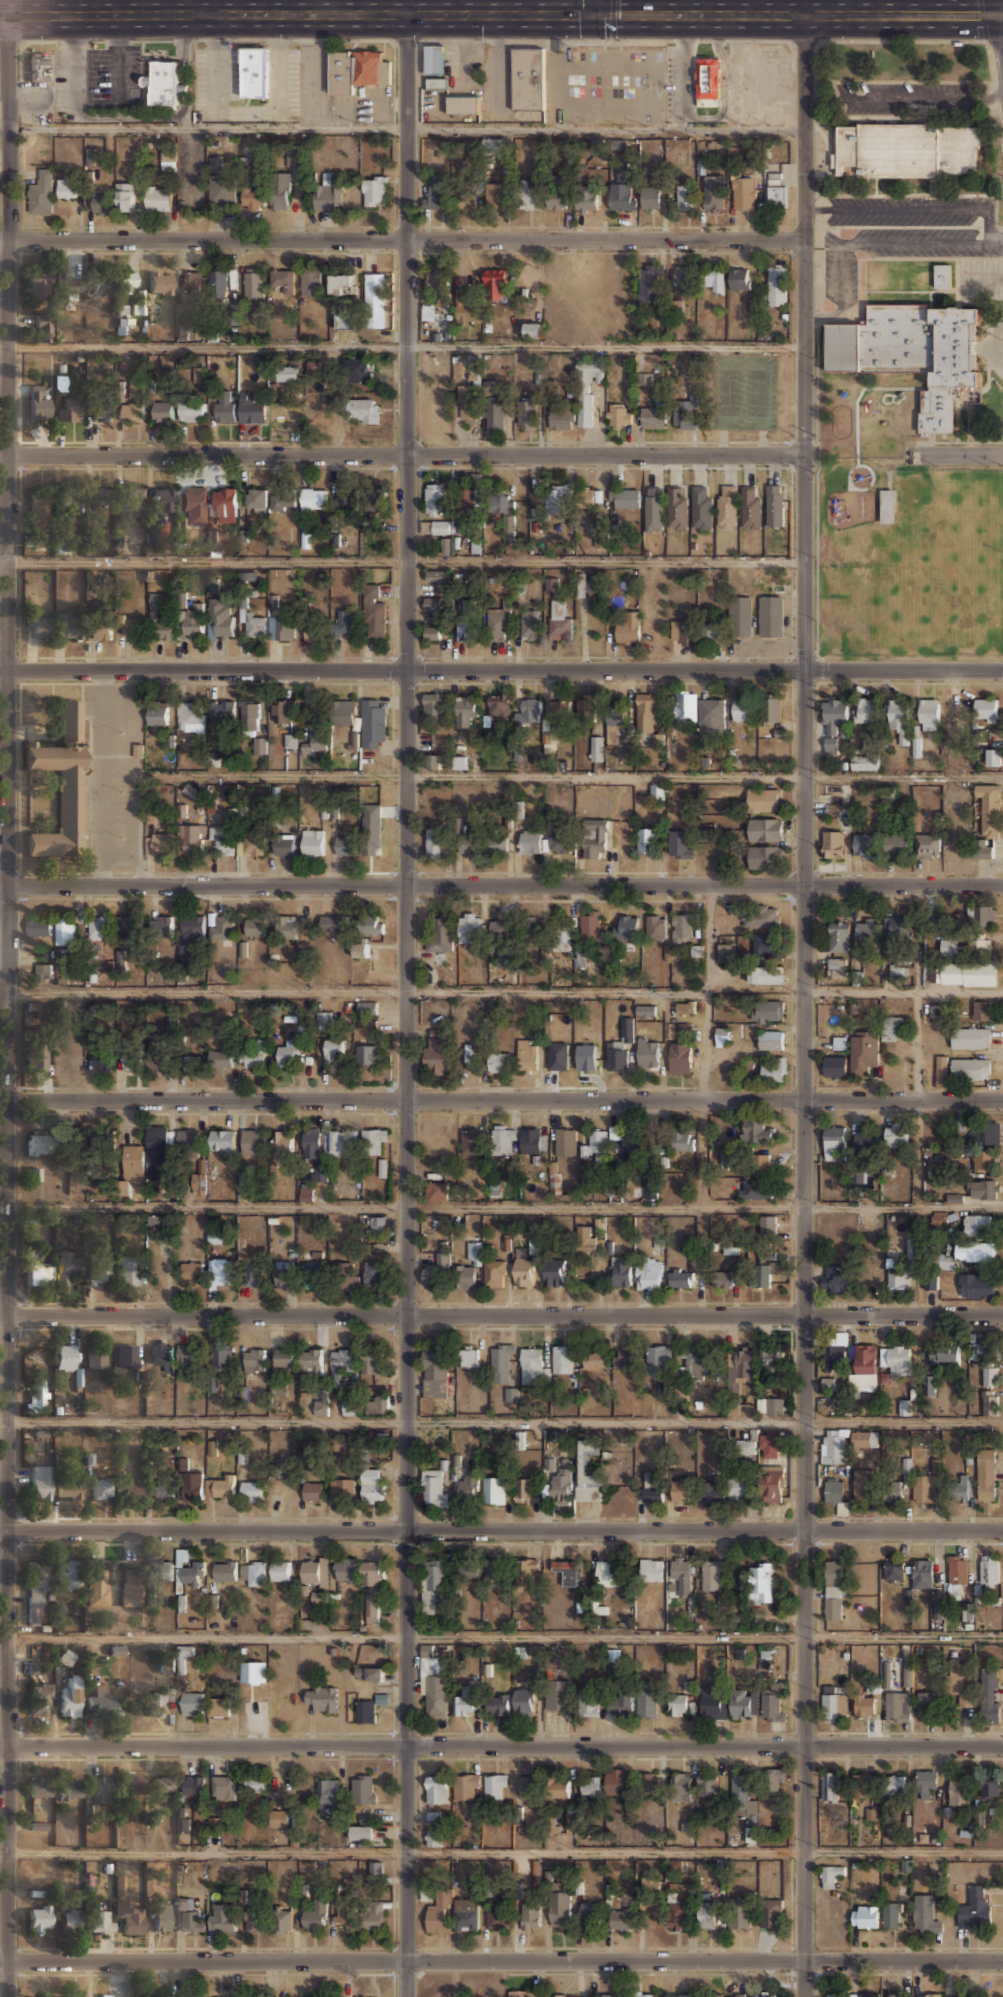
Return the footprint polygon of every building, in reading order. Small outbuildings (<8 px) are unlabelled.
[(424,46),(443,45),(444,74),(424,74),(424,46)] [(239,49),(265,48),(266,97),(240,98),(239,49)] [(526,111),(511,111),(511,48),(527,48),(526,111)] [(527,48),(543,48),(543,111),(526,111),(527,48)] [(382,51),(382,61),(392,61),(392,85),(354,84),(354,94),(328,93),(328,51),(382,51)] [(31,77),(30,52),(52,52),(52,77),(31,77)] [(148,104),(179,105),(179,92),(191,92),(191,84),(179,83),(179,60),(174,57),(151,56),(150,76),(141,76),(140,86),(148,86),(148,104)] [(695,106),(697,57),(720,58),(719,107),(695,106)] [(427,88),(427,78),(448,78),(448,88),(427,88)] [(446,114),(446,96),(477,96),(477,114),(446,114)] [(980,126),(980,148),(977,148),(977,171),(972,171),(972,174),(939,174),(939,177),(857,177),(857,174),(835,174),(835,167),(831,167),(831,153),(834,153),(834,130),(835,130),(835,126),(857,126),(857,123),(939,123),(939,126),(980,126)] [(501,139),(483,138),(482,155),(500,155),(501,139)] [(592,153),(603,153),(604,139),(592,139),(592,153)] [(163,171),(177,171),(176,141),(162,141),(163,171)] [(95,165),(95,148),(86,148),(86,165),(95,165)] [(307,151),(287,150),(286,167),(306,167),(307,151)] [(208,171),(222,171),(222,155),(208,155),(208,171)] [(627,176),(627,161),(619,162),(619,177),(627,176)] [(29,212),(52,212),(52,168),(38,168),(38,180),(29,180),(29,212)] [(289,209),(289,171),(269,171),(269,209),(289,209)] [(755,209),(755,178),(744,178),(744,171),(732,171),(732,209),(755,209)] [(785,184),(778,184),(778,172),(768,172),(768,205),(785,205),(785,184)] [(724,173),(704,173),(704,211),(724,211),(724,173)] [(423,197),(423,208),(447,208),(447,174),(430,174),(430,197),(423,197)] [(363,205),(387,205),(387,175),(363,175),(363,205)] [(235,204),(235,176),(208,176),(208,204),(235,204)] [(76,197),(76,178),(57,178),(57,197),(76,197)] [(518,209),(537,209),(537,188),(527,188),(527,178),(518,178),(518,209)] [(315,209),(343,209),(343,180),(315,180),(315,209)] [(134,181),(116,181),(116,210),(134,210),(134,181)] [(485,182),(485,205),(504,205),(504,182),(485,182)] [(609,209),(636,209),(636,192),(629,192),(629,182),(609,182),(609,209)] [(146,210),(171,210),(171,184),(146,184),(146,210)] [(641,209),(660,209),(660,184),(641,184),(641,209)] [(677,207),(693,207),(693,184),(677,184),(677,207)] [(475,186),(457,186),(457,209),(475,209),(475,186)] [(242,209),(263,209),(263,188),(242,188),(242,209)] [(597,210),(597,188),(576,188),(576,210),(597,210)] [(565,190),(546,190),(546,209),(565,209),(565,190)] [(110,192),(93,192),(93,212),(110,212),(110,192)] [(663,263),(638,263),(638,301),(662,301),(663,263)] [(767,305),(786,305),(786,263),(767,263),(767,305)] [(933,286),(949,286),(949,263),(933,263),(933,286)] [(674,290),(693,290),(693,265),(674,265),(674,290)] [(227,297),(227,267),(209,267),(209,297),(227,297)] [(264,267),(244,267),(244,297),(264,297),(264,267)] [(722,288),(722,267),(702,267),(702,288),(722,288)] [(750,289),(749,267),(728,267),(728,289),(750,289)] [(50,269),(28,269),(28,299),(50,299),(50,269)] [(294,269),(270,269),(270,284),(281,284),(281,294),(294,294),(294,269)] [(320,269),(300,269),(300,292),(320,292),(320,269)] [(505,269),(485,269),(485,299),(505,299),(505,269)] [(135,271),(118,271),(118,292),(135,292),(135,271)] [(171,271),(149,271),(149,293),(171,293),(171,271)] [(203,271),(182,271),(182,300),(203,300),(203,271)] [(448,271),(426,271),(426,291),(448,291),(448,271)] [(384,272),(365,272),(365,327),(384,327),(384,272)] [(111,273),(93,273),(93,291),(111,291),(111,273)] [(353,273),(331,273),(331,293),(353,293),(353,273)] [(57,275),(57,299),(78,299),(78,275),(57,275)] [(456,322),(480,322),(480,301),(456,301),(456,322)] [(423,320),(436,320),(436,310),(445,310),(445,305),(423,304),(423,320)] [(826,371),(933,371),(933,385),(929,385),(929,389),(921,389),(921,436),(932,436),(932,433),(954,433),(954,394),(960,394),(960,390),(966,390),(966,386),(980,386),(980,371),(974,371),(974,323),(980,323),(980,308),(961,308),(961,307),(951,307),(951,308),(928,308),(928,304),(868,304),(868,324),(826,324),(826,371)] [(357,315),(339,314),(339,328),(356,329),(357,315)] [(52,342),(52,317),(36,317),(36,342),(52,342)] [(524,337),(540,337),(540,322),(524,322),(524,337)] [(342,378),(370,378),(370,357),(342,357),(342,378)] [(320,359),(306,359),(306,376),(320,376),(320,359)] [(602,359),(576,359),(577,426),(592,426),(592,382),(602,382),(602,359)] [(296,380),(296,365),(276,365),(276,380),(296,380)] [(205,381),(205,366),(193,366),(193,381),(205,381)] [(502,377),(501,369),(492,369),(493,378),(502,377)] [(650,372),(637,372),(637,384),(650,384),(650,372)] [(143,377),(132,377),(132,401),(121,401),(121,420),(143,420),(143,377)] [(458,384),(458,418),(477,418),(477,384),(458,384)] [(235,421),(235,390),(216,390),(216,421),(235,421)] [(240,410),(247,410),(247,421),(265,421),(265,391),(240,391),(240,410)] [(486,429),(504,429),(504,395),(486,395),(486,429)] [(378,398),(350,398),(350,423),(378,423),(378,398)] [(672,428),(696,428),(696,398),(672,398),(672,428)] [(30,420),(48,420),(48,399),(30,399),(30,420)] [(58,399),(58,420),(77,420),(77,399),(58,399)] [(203,399),(178,399),(178,420),(203,420),(203,399)] [(172,400),(153,400),(153,420),(172,420),(172,400)] [(92,420),(112,420),(112,401),(92,401),(92,420)] [(518,428),(534,428),(534,401),(518,401),(518,428)] [(630,403),(606,403),(606,426),(630,426),(630,403)] [(666,406),(641,406),(641,427),(666,427),(666,406)] [(573,429),(573,410),(548,410),(548,429),(573,429)] [(445,483),(425,483),(425,514),(445,514),(445,483)] [(765,525),(783,525),(783,483),(765,483),(765,525)] [(546,512),(570,512),(570,484),(546,484),(546,512)] [(686,528),(686,484),(666,484),(666,528),(686,528)] [(716,528),(736,528),(737,484),(717,484),(716,528)] [(691,529),(711,529),(711,494),(702,494),(702,485),(691,485),(691,529)] [(173,514),(173,486),(153,486),(153,514),(173,514)] [(205,486),(181,486),(181,510),(205,510),(205,486)] [(213,486),(213,520),(225,520),(225,510),(236,510),(236,486),(213,486)] [(354,509),(354,486),(335,486),(335,509),(354,509)] [(601,486),(577,486),(577,506),(601,506),(601,486)] [(644,486),(644,531),(662,531),(662,486),(644,486)] [(740,528),(760,528),(760,486),(740,486),(740,528)] [(143,487),(120,487),(120,513),(143,513),(143,487)] [(246,510),(266,510),(266,487),(246,487),(246,510)] [(325,487),(301,487),(301,508),(325,508),(325,487)] [(477,518),(477,487),(458,487),(458,518),(477,518)] [(614,506),(639,506),(639,487),(614,487),(614,506)] [(880,522),(894,522),(894,487),(880,487),(880,522)] [(92,488),(92,514),(110,514),(110,488),(92,488)] [(82,489),(60,489),(60,514),(82,514),(82,489)] [(271,510),(294,510),(294,489),(271,489),(271,510)] [(386,489),(364,489),(364,512),(386,512),(386,489)] [(490,492),(490,512),(513,512),(513,492),(490,492)] [(531,504),(543,504),(543,492),(530,492),(531,504)] [(49,496),(30,496),(30,529),(49,529),(49,496)] [(514,515),(502,515),(503,543),(514,542),(514,515)] [(422,520),(422,533),(449,533),(449,520),(422,520)] [(208,556),(218,556),(219,530),(208,530),(208,556)] [(449,554),(450,538),(442,538),(441,554),(449,554)] [(449,567),(426,568),(426,582),(450,581),(449,567)] [(768,583),(782,583),(782,568),(767,568),(768,583)] [(254,578),(253,571),(239,573),(240,580),(254,578)] [(585,573),(574,574),(575,597),(586,597),(585,573)] [(595,574),(577,576),(578,589),(597,587),(595,574)] [(587,592),(604,593),(604,575),(588,575),(587,592)] [(525,577),(515,578),(516,594),(525,594),(525,577)] [(209,593),(218,593),(218,578),(210,578),(209,593)] [(546,591),(558,590),(558,578),(545,578),(546,591)] [(386,636),(386,601),(376,601),(376,582),(364,582),(364,636),(386,636)] [(150,634),(172,634),(172,592),(150,592),(150,634)] [(751,595),(728,595),(728,636),(751,636),(751,595)] [(758,595),(758,636),(782,636),(782,595),(758,595)] [(216,638),(233,638),(233,605),(225,605),(225,596),(208,596),(208,625),(216,625),(216,638)] [(425,609),(440,609),(440,596),(425,596),(425,609)] [(458,639),(477,639),(477,599),(458,599),(458,639)] [(570,634),(570,610),(561,610),(561,599),(548,599),(548,634),(570,634)] [(183,636),(203,636),(203,601),(193,601),(193,610),(183,610),(183,636)] [(354,634),(354,608),(332,608),(332,634),(354,634)] [(488,638),(505,638),(505,608),(488,608),(488,638)] [(521,639),(537,639),(537,609),(521,609),(521,639)] [(55,638),(85,638),(85,610),(55,610),(55,638)] [(639,610),(628,610),(628,621),(615,621),(615,644),(639,644),(639,610)] [(27,614),(27,638),(51,638),(51,614),(27,614)] [(265,634),(265,614),(244,614),(244,634),(265,634)] [(269,638),(294,638),(294,616),(269,616),(269,638)] [(112,638),(112,617),(93,617),(93,638),(112,638)] [(123,636),(143,636),(143,617),(123,617),(123,636)] [(304,640),(322,640),(322,619),(304,619),(304,640)] [(670,638),(678,638),(678,645),(693,645),(693,619),(670,619),(670,638)] [(701,640),(721,640),(721,623),(701,623),(701,640)] [(441,625),(425,625),(425,638),(441,638),(441,625)] [(674,722),(694,722),(694,690),(674,690),(674,722)] [(449,691),(423,691),(423,719),(449,719),(449,691)] [(657,691),(636,691),(636,731),(657,731),(657,691)] [(510,693),(488,693),(488,714),(499,714),(499,723),(510,723),(510,693)] [(595,693),(576,693),(576,718),(595,718),(595,693)] [(476,694),(456,694),(456,727),(476,727),(476,694)] [(764,722),(780,722),(780,694),(764,694),(764,722)] [(515,723),(540,723),(540,697),(522,697),(522,708),(515,708),(515,723)] [(724,697),(698,697),(698,734),(724,734),(724,697)] [(848,698),(821,697),(821,753),(837,753),(837,734),(848,734),(848,698)] [(878,721),(878,697),(854,697),(854,722),(878,721)] [(909,697),(889,697),(889,729),(900,729),(900,744),(909,744),(909,697)] [(939,697),(919,697),(919,729),(939,729),(939,697)] [(997,697),(975,698),(975,721),(997,721),(997,697)] [(274,723),(296,723),(296,698),(274,698),(274,723)] [(570,698),(549,698),(549,716),(570,716),(570,698)] [(752,719),(752,698),(732,698),(732,719),(752,719)] [(949,721),(965,721),(965,698),(949,698),(949,721)] [(235,699),(209,699),(209,719),(235,719),(235,699)] [(260,728),(260,699),(240,699),(240,728),(260,728)] [(356,723),(356,699),(332,699),(332,723),(356,723)] [(362,748),(386,748),(386,699),(362,699),(362,748)] [(58,700),(82,700),(80,855),(27,855),(28,832),(58,831),(59,770),(24,770),(25,745),(27,745),(27,740),(36,740),(36,746),(60,746),(60,725),(58,725),(58,700)] [(203,731),(203,701),(177,701),(177,731),(203,731)] [(148,725),(167,725),(167,705),(148,705),(148,725)] [(606,708),(606,744),(622,744),(622,708),(606,708)] [(326,749),(326,731),(310,731),(310,740),(301,740),(301,754),(314,754),(314,749),(326,749)] [(285,748),(298,748),(298,734),(285,734),(285,748)] [(590,761),(602,761),(602,735),(590,735),(590,761)] [(266,753),(266,736),(254,736),(254,753),(266,753)] [(986,765),(1001,765),(1001,748),(986,748),(986,765)] [(427,768),(441,768),(441,753),(427,753),(427,768)] [(879,753),(850,753),(850,769),(879,769),(879,753)] [(466,768),(466,755),(452,755),(452,768),(466,768)] [(650,798),(666,798),(666,783),(650,783),(650,798)] [(1000,836),(1000,783),(974,783),(974,800),(982,800),(982,836),(1000,836)] [(747,812),(781,812),(781,788),(747,788),(747,812)] [(380,804),(362,805),(363,855),(381,855),(380,804)] [(838,804),(828,804),(828,816),(838,816),(838,804)] [(584,857),(606,857),(606,817),(584,817),(584,857)] [(748,817),(748,840),(782,840),(782,817),(748,817)] [(204,823),(177,823),(177,853),(204,853),(204,823)] [(233,853),(233,826),(210,826),(210,840),(215,840),(215,853),(233,853)] [(570,827),(549,827),(549,852),(570,852),(570,827)] [(655,827),(636,827),(636,851),(655,851),(655,827)] [(323,828),(302,828),(302,856),(323,856),(323,828)] [(668,857),(691,857),(691,828),(668,828),(668,857)] [(423,829),(423,856),(442,856),(443,830),(423,829)] [(540,853),(540,829),(519,829),(519,853),(540,853)] [(822,856),(843,856),(843,829),(822,829),(822,856)] [(172,832),(145,832),(145,855),(172,855),(172,832)] [(479,832),(460,832),(460,854),(479,854),(479,832)] [(875,854),(875,832),(853,832),(853,854),(875,854)] [(908,853),(908,832),(886,832),(886,853),(908,853)] [(938,857),(938,832),(916,832),(916,857),(938,857)] [(243,853),(261,853),(261,833),(243,833),(243,853)] [(295,855),(295,833),(274,833),(274,855),(295,855)] [(486,851),(507,851),(507,834),(486,834),(486,851)] [(335,855),(354,855),(354,836),(335,836),(335,855)] [(976,839),(976,858),(993,858),(993,839),(976,839)] [(748,868),(782,868),(782,844),(748,844),(748,868)] [(779,926),(779,904),(741,904),(741,926),(779,926)] [(993,925),(993,905),(967,905),(967,925),(993,925)] [(581,940),(601,940),(601,910),(581,910),(581,940)] [(232,912),(208,912),(208,938),(232,938),(232,912)] [(459,942),(483,942),(483,912),(459,912),(459,942)] [(672,940),(693,940),(693,912),(672,912),(672,940)] [(320,930),(346,930),(346,913),(320,913),(320,930)] [(637,936),(637,913),(619,913),(619,925),(613,925),(613,936),(637,936)] [(665,913),(645,913),(645,938),(665,938),(665,913)] [(910,914),(889,914),(889,935),(910,935),(910,914)] [(89,915),(89,938),(109,938),(109,915),(89,915)] [(139,915),(123,915),(123,939),(139,939),(139,915)] [(177,937),(177,959),(191,959),(191,944),(203,944),(203,915),(183,915),(182,937),(177,937)] [(245,935),(266,935),(266,915),(245,915),(245,935)] [(276,938),(295,938),(295,915),(276,915),(276,938)] [(27,935),(51,935),(51,917),(27,917),(27,935)] [(55,944),(74,944),(74,917),(55,917),(55,944)] [(170,917),(150,917),(150,938),(170,938),(170,917)] [(357,932),(383,932),(383,917),(357,917),(357,932)] [(538,939),(538,917),(521,917),(521,939),(538,939)] [(856,917),(856,942),(880,942),(880,917),(856,917)] [(510,940),(510,919),(491,919),(491,940),(510,940)] [(828,951),(850,951),(850,919),(828,919),(828,951)] [(443,962),(443,951),(452,951),(452,920),(434,920),(434,938),(424,938),(424,962),(443,962)] [(574,927),(554,927),(553,950),(574,950),(573,966),(584,967),(585,946),(574,945),(574,927)] [(776,932),(751,932),(751,953),(776,953),(776,932)] [(990,934),(965,934),(965,954),(990,954),(990,934)] [(940,953),(958,953),(958,935),(940,935),(940,953)] [(368,956),(368,941),(353,941),(353,956),(368,956)] [(717,960),(735,960),(735,942),(717,942),(717,960)] [(892,966),(909,966),(908,953),(892,954),(892,966)] [(846,956),(827,956),(827,978),(846,978),(846,956)] [(35,977),(51,977),(51,962),(35,962),(35,977)] [(929,964),(929,984),(963,983),(962,964),(929,964)] [(990,965),(965,965),(965,984),(990,984),(990,965)] [(782,967),(748,967),(748,983),(782,983),(782,967)] [(890,967),(890,981),(908,980),(908,967),(890,967)] [(751,1000),(751,1023),(784,1023),(784,1000),(751,1000)] [(990,1000),(973,1000),(973,1019),(990,1019),(990,1000)] [(44,1019),(45,1002),(30,1002),(30,1019),(44,1019)] [(357,1002),(357,1013),(376,1013),(376,1002),(357,1002)] [(677,1002),(677,1013),(695,1014),(695,1002),(677,1002)] [(655,1017),(655,1004),(636,1004),(636,1017),(655,1017)] [(902,1015),(883,1015),(883,1040),(902,1040),(902,1015)] [(627,1069),(627,1040),(633,1040),(632,1017),(621,1017),(621,1039),(606,1039),(606,1069),(627,1069)] [(375,1027),(375,1018),(357,1018),(357,1027),(375,1027)] [(950,1027),(950,1047),(990,1047),(990,1027),(950,1027)] [(729,1030),(716,1029),(715,1042),(728,1043),(729,1030)] [(850,1076),(869,1076),(869,1066),(878,1066),(878,1029),(850,1029),(850,1076)] [(425,1066),(450,1066),(450,1030),(425,1030),(425,1066)] [(784,1049),(784,1030),(757,1030),(757,1049),(784,1049)] [(658,1066),(658,1036),(637,1036),(637,1066),(658,1066)] [(324,1037),(324,1063),(343,1063),(343,1037),(324,1037)] [(847,1049),(847,1037),(833,1037),(833,1049),(847,1049)] [(516,1070),(537,1070),(537,1038),(516,1038),(516,1070)] [(278,1046),(278,1066),(299,1066),(299,1039),(286,1039),(286,1046),(278,1046)] [(376,1042),(355,1042),(355,1066),(376,1066),(376,1042)] [(576,1066),(596,1066),(596,1042),(576,1042),(576,1066)] [(669,1072),(690,1072),(690,1042),(669,1042),(669,1072)] [(264,1044),(243,1044),(243,1066),(264,1066),(264,1044)] [(28,1045),(28,1070),(46,1070),(46,1045),(28,1045)] [(549,1070),(568,1070),(568,1045),(549,1045),(549,1070)] [(208,1066),(232,1066),(232,1049),(208,1049),(208,1066)] [(109,1051),(92,1051),(92,1069),(109,1069),(109,1051)] [(123,1070),(139,1070),(139,1051),(123,1051),(123,1070)] [(167,1051),(148,1051),(148,1068),(167,1068),(167,1051)] [(510,1051),(488,1051),(488,1071),(510,1071),(510,1051)] [(200,1053),(180,1053),(180,1069),(200,1069),(200,1053)] [(787,1081),(787,1055),(777,1055),(777,1062),(761,1062),(761,1081),(787,1081)] [(846,1055),(823,1055),(823,1077),(846,1077),(846,1055)] [(946,1086),(946,1055),(935,1055),(935,1086),(946,1086)] [(990,1076),(990,1057),(951,1057),(951,1076),(990,1076)] [(740,1142),(771,1142),(771,1129),(761,1129),(761,1117),(740,1117),(740,1142)] [(999,1121),(977,1121),(977,1128),(968,1128),(968,1143),(999,1143),(999,1121)] [(491,1124),(491,1154),(515,1154),(515,1124),(491,1124)] [(845,1125),(824,1124),(823,1154),(834,1155),(834,1146),(845,1146),(845,1125)] [(147,1125),(147,1160),(167,1160),(167,1125),(147,1125)] [(884,1146),(907,1146),(907,1125),(884,1125),(884,1146)] [(623,1140),(623,1126),(610,1126),(610,1140),(623,1140)] [(302,1157),(321,1157),(321,1127),(302,1127),(302,1157)] [(554,1127),(554,1155),(575,1155),(575,1127),(554,1127)] [(198,1128),(177,1128),(177,1149),(198,1149),(198,1128)] [(266,1128),(243,1128),(243,1153),(266,1153),(266,1128)] [(362,1153),(381,1153),(381,1142),(387,1142),(387,1128),(362,1128),(362,1153)] [(461,1155),(480,1155),(480,1128),(461,1128),(461,1155)] [(546,1128),(519,1128),(519,1151),(546,1151),(546,1128)] [(582,1155),(592,1155),(592,1162),(606,1162),(606,1128),(592,1128),(592,1138),(582,1138),(582,1155)] [(210,1145),(218,1145),(218,1154),(235,1154),(235,1129),(210,1129),(210,1145)] [(354,1129),(330,1129),(330,1155),(354,1155),(354,1129)] [(51,1155),(51,1130),(27,1130),(27,1155),(51,1155)] [(272,1157),(293,1157),(293,1130),(272,1130),(272,1157)] [(694,1149),(694,1130),(672,1130),(672,1149),(694,1149)] [(878,1132),(855,1132),(855,1150),(878,1150),(878,1132)] [(92,1149),(111,1149),(111,1133),(92,1133),(92,1149)] [(621,1134),(621,1155),(641,1155),(641,1134),(621,1134)] [(123,1145),(123,1182),(143,1182),(143,1145),(123,1145)] [(995,1170),(995,1151),(973,1151),(973,1170),(995,1170)] [(770,1153),(749,1153),(749,1172),(770,1172),(770,1153)] [(315,1180),(327,1181),(328,1168),(316,1167),(315,1180)] [(42,1168),(29,1168),(28,1180),(41,1181),(42,1168)] [(850,1171),(850,1181),(863,1182),(864,1172),(850,1171)] [(998,1198),(998,1179),(966,1179),(966,1198),(998,1198)] [(427,1199),(447,1199),(447,1181),(427,1181),(427,1199)] [(656,1183),(645,1183),(645,1198),(656,1198),(656,1183)] [(300,1200),(313,1200),(312,1185),(299,1185),(300,1200)] [(746,1197),(765,1197),(765,1186),(746,1186),(746,1197)] [(962,1203),(962,1194),(947,1194),(947,1203),(962,1203)] [(990,1213),(963,1213),(963,1234),(990,1234),(990,1213)] [(386,1215),(370,1215),(370,1232),(386,1232),(386,1215)] [(776,1215),(760,1215),(760,1236),(776,1236),(776,1215)] [(576,1225),(576,1251),(602,1251),(602,1217),(595,1217),(595,1225),(576,1225)] [(529,1255),(544,1254),(543,1225),(528,1226),(529,1255)] [(449,1240),(436,1240),(436,1262),(422,1262),(422,1284),(449,1283),(449,1240)] [(467,1264),(458,1264),(457,1288),(478,1289),(478,1240),(467,1240),(467,1264)] [(995,1261),(995,1240),(948,1240),(948,1254),(938,1254),(938,1268),(954,1268),(954,1260),(995,1261)] [(56,1284),(70,1284),(70,1274),(76,1274),(76,1251),(56,1251),(56,1284)] [(110,1255),(88,1255),(88,1284),(110,1284),(110,1255)] [(116,1287),(139,1287),(139,1255),(116,1255),(116,1287)] [(533,1285),(533,1256),(514,1256),(514,1285),(533,1285)] [(630,1285),(630,1256),(610,1256),(610,1285),(630,1285)] [(544,1285),(563,1285),(563,1258),(544,1258),(544,1285)] [(505,1259),(485,1259),(485,1285),(505,1285),(505,1259)] [(235,1283),(235,1260),(209,1260),(209,1283),(235,1283)] [(364,1285),(381,1285),(381,1260),(364,1260),(364,1285)] [(203,1283),(203,1261),(181,1261),(181,1283),(203,1283)] [(334,1261),(334,1288),(357,1288),(357,1261),(334,1261)] [(25,1285),(49,1285),(49,1262),(25,1262),(25,1285)] [(323,1262),(304,1262),(304,1287),(323,1287),(323,1262)] [(751,1286),(770,1286),(770,1274),(776,1274),(776,1262),(751,1262),(751,1286)] [(636,1263),(636,1289),(660,1289),(660,1263),(636,1263)] [(261,1264),(244,1264),(244,1285),(261,1285),(261,1264)] [(295,1264),(273,1264),(273,1286),(295,1286),(295,1264)] [(822,1290),(851,1290),(851,1272),(842,1272),(842,1264),(822,1264),(822,1290)] [(908,1289),(908,1268),(888,1268),(888,1289),(908,1289)] [(669,1287),(693,1287),(693,1270),(669,1270),(669,1287)] [(732,1270),(712,1270),(712,1285),(732,1285),(732,1270)] [(955,1298),(993,1298),(993,1274),(955,1274),(955,1298)] [(937,1276),(925,1277),(925,1290),(938,1289),(937,1276)] [(55,1370),(74,1370),(74,1343),(55,1343),(55,1370)] [(199,1364),(199,1343),(177,1343),(177,1364),(199,1364)] [(491,1382),(513,1382),(513,1343),(491,1343),(491,1382)] [(875,1343),(854,1343),(854,1353),(848,1353),(848,1385),(875,1385),(875,1343)] [(958,1343),(930,1343),(930,1366),(958,1366),(958,1343)] [(117,1367),(135,1367),(135,1344),(117,1344),(117,1367)] [(172,1362),(172,1344),(151,1344),(151,1362),(172,1362)] [(553,1373),(573,1373),(573,1344),(553,1344),(553,1373)] [(671,1344),(646,1344),(646,1373),(671,1373),(671,1344)] [(844,1344),(823,1344),(823,1367),(844,1367),(844,1344)] [(889,1374),(911,1374),(911,1344),(880,1344),(880,1364),(889,1364),(889,1374)] [(232,1367),(232,1345),(214,1345),(214,1367),(232,1367)] [(460,1367),(478,1367),(478,1345),(460,1345),(460,1367)] [(638,1364),(638,1345),(613,1346),(613,1365),(638,1364)] [(521,1346),(521,1383),(542,1383),(542,1346),(521,1346)] [(754,1346),(727,1347),(728,1394),(738,1393),(738,1382),(754,1381),(754,1346)] [(974,1346),(974,1355),(985,1355),(985,1346),(974,1346)] [(264,1347),(244,1347),(244,1370),(264,1370),(264,1347)] [(274,1370),(295,1370),(295,1347),(274,1347),(274,1370)] [(321,1348),(300,1347),(300,1373),(321,1373),(321,1348)] [(353,1370),(353,1347),(331,1347),(331,1370),(353,1370)] [(762,1368),(782,1368),(782,1347),(762,1347),(762,1368)] [(106,1368),(106,1348),(88,1348),(88,1368),(106,1368)] [(448,1348),(423,1348),(423,1396),(448,1396),(448,1348)] [(685,1375),(711,1375),(711,1349),(685,1349),(685,1375)] [(361,1373),(378,1373),(378,1351),(361,1351),(361,1373)] [(608,1366),(608,1351),(584,1351),(584,1366),(608,1366)] [(982,1365),(982,1385),(998,1385),(998,1365),(982,1365)] [(935,1375),(923,1375),(923,1396),(936,1395),(935,1375)] [(834,1391),(834,1378),(821,1378),(821,1391),(834,1391)] [(343,1415),(360,1415),(359,1386),(351,1386),(351,1398),(343,1398),(343,1415)] [(519,1388),(506,1388),(506,1403),(518,1403),(519,1388)] [(46,1389),(30,1392),(32,1408),(48,1406),(46,1389)] [(328,1389),(320,1389),(321,1400),(314,1401),(315,1416),(329,1416),(328,1389)] [(983,1414),(998,1414),(998,1391),(983,1391),(983,1414)] [(387,1413),(388,1395),(367,1394),(367,1413),(387,1413)] [(758,1396),(758,1414),(783,1414),(783,1396),(758,1396)] [(909,1400),(900,1399),(899,1415),(908,1415),(909,1400)] [(781,1456),(781,1428),(759,1428),(759,1456),(781,1456)] [(844,1428),(821,1428),(821,1462),(844,1462),(844,1428)] [(877,1430),(853,1430),(853,1447),(877,1447),(877,1430)] [(601,1500),(602,1472),(589,1472),(589,1454),(598,1455),(599,1438),(577,1438),(576,1500),(601,1500)] [(744,1440),(744,1452),(754,1451),(754,1439),(744,1440)] [(978,1500),(995,1500),(995,1446),(978,1446),(978,1500)] [(911,1458),(901,1457),(900,1476),(910,1477),(911,1458)] [(570,1504),(571,1458),(560,1458),(559,1473),(551,1473),(551,1484),(545,1484),(545,1503),(570,1504)] [(933,1473),(942,1473),(941,1459),(932,1459),(933,1473)] [(50,1464),(32,1464),(32,1498),(50,1498),(50,1464)] [(362,1501),(383,1501),(383,1468),(362,1468),(362,1501)] [(422,1507),(448,1507),(448,1487),(441,1487),(441,1468),(422,1468),(422,1507)] [(782,1502),(782,1468),(759,1468),(759,1502),(782,1502)] [(872,1468),(853,1468),(853,1498),(872,1498),(872,1468)] [(202,1470),(183,1470),(183,1500),(202,1500),(202,1470)] [(642,1471),(642,1501),(661,1501),(661,1471),(642,1471)] [(235,1473),(225,1473),(225,1478),(205,1478),(205,1498),(235,1498),(235,1473)] [(729,1473),(729,1502),(749,1502),(749,1473),(729,1473)] [(913,1502),(933,1501),(933,1473),(912,1473),(913,1502)] [(970,1473),(961,1473),(961,1483),(950,1483),(950,1500),(970,1500),(970,1473)] [(455,1499),(478,1499),(478,1475),(455,1475),(455,1499)] [(354,1476),(329,1476),(329,1501),(354,1501),(354,1476)] [(483,1503),(504,1503),(504,1476),(483,1476),(483,1503)] [(515,1502),(538,1502),(538,1477),(515,1477),(515,1502)] [(825,1504),(844,1504),(844,1477),(825,1477),(825,1504)] [(93,1498),(111,1498),(111,1479),(93,1479),(93,1498)] [(142,1497),(142,1479),(118,1479),(118,1497),(142,1497)] [(689,1501),(689,1479),(672,1479),(672,1501),(689,1501)] [(263,1480),(241,1480),(241,1498),(263,1498),(263,1480)] [(81,1498),(81,1481),(57,1481),(57,1498),(81,1498)] [(172,1498),(172,1481),(148,1481),(148,1498),(172,1498)] [(323,1481),(304,1481),(304,1500),(323,1500),(323,1481)] [(724,1503),(724,1481),(699,1481),(699,1503),(724,1503)] [(902,1481),(885,1481),(885,1499),(902,1499),(902,1481)] [(999,1582),(994,1582),(994,1587),(985,1587),(985,1582),(980,1582),(980,1553),(999,1553),(999,1582)] [(948,1554),(959,1554),(959,1558),(967,1558),(967,1584),(947,1584),(948,1554)] [(327,1556),(301,1556),(301,1586),(327,1586),(327,1556)] [(356,1583),(356,1556),(334,1556),(334,1583),(356,1583)] [(670,1577),(691,1577),(691,1557),(670,1557),(670,1577)] [(914,1587),(914,1557),(936,1558),(935,1588),(914,1587)] [(79,1558),(56,1558),(56,1587),(79,1587),(79,1558)] [(382,1558),(362,1558),(362,1622),(382,1622),(382,1558)] [(422,1558),(422,1613),(436,1613),(436,1602),(447,1602),(447,1558),(422,1558)] [(504,1586),(504,1558),(485,1558),(485,1586),(504,1586)] [(639,1580),(663,1580),(663,1558),(639,1558),(639,1580)] [(722,1558),(701,1558),(701,1590),(722,1590),(722,1558)] [(534,1590),(534,1559),(516,1559),(516,1590),(534,1590)] [(28,1624),(45,1624),(45,1560),(28,1560),(28,1624)] [(172,1560),(152,1560),(152,1579),(172,1579),(172,1560)] [(204,1585),(204,1560),(182,1560),(182,1585),(204,1585)] [(235,1579),(235,1560),(214,1560),(214,1579),(235,1579)] [(289,1580),(289,1560),(271,1560),(271,1580),(289,1580)] [(459,1583),(480,1583),(480,1560),(459,1560),(459,1583)] [(577,1585),(577,1560),(557,1560),(557,1585),(577,1585)] [(619,1560),(597,1560),(597,1585),(619,1585),(619,1560)] [(824,1620),(843,1619),(843,1560),(823,1560),(824,1620)] [(885,1560),(885,1579),(890,1579),(890,1582),(896,1582),(896,1579),(905,1579),(905,1560),(885,1560)] [(265,1583),(265,1561),(239,1561),(239,1583),(265,1583)] [(771,1602),(771,1562),(748,1562),(748,1602),(771,1602)] [(87,1605),(108,1605),(108,1569),(87,1569),(87,1605)] [(142,1569),(121,1569),(121,1605),(142,1605),(142,1569)] [(447,1675),(438,1675),(438,1655),(431,1655),(431,1644),(424,1644),(423,1716),(447,1716),(447,1675)] [(76,1654),(64,1647),(57,1658),(68,1666),(76,1654)] [(620,1648),(606,1648),(606,1674),(620,1674),(620,1648)] [(175,1673),(175,1655),(160,1654),(160,1672),(175,1673)] [(29,1674),(40,1674),(40,1660),(29,1660),(29,1674)] [(266,1660),(240,1660),(240,1683),(266,1683),(266,1660)] [(892,1660),(881,1660),(881,1686),(892,1686),(892,1660)] [(912,1661),(904,1661),(903,1686),(911,1686),(912,1661)] [(365,1681),(385,1681),(385,1666),(365,1666),(365,1681)] [(958,1705),(970,1705),(970,1668),(947,1668),(947,1692),(958,1692),(958,1705)] [(980,1722),(998,1722),(998,1671),(980,1671),(980,1722)] [(79,1716),(79,1675),(68,1675),(68,1686),(60,1686),(60,1716),(79,1716)] [(545,1709),(569,1709),(569,1679),(545,1679),(545,1709)] [(783,1681),(761,1680),(760,1720),(783,1720),(783,1681)] [(695,1681),(684,1681),(683,1692),(695,1692),(695,1681)] [(50,1715),(50,1682),(29,1682),(29,1715),(50,1715)] [(822,1720),(846,1720),(846,1694),(835,1694),(835,1683),(822,1683),(822,1720)] [(453,1715),(478,1715),(478,1684),(462,1684),(462,1694),(453,1694),(453,1715)] [(87,1694),(87,1713),(113,1713),(113,1694),(104,1694),(104,1685),(95,1685),(95,1694),(87,1694)] [(306,1703),(315,1703),(315,1711),(337,1711),(337,1685),(306,1685),(306,1703)] [(533,1714),(533,1686),(513,1686),(513,1714),(533,1714)] [(182,1688),(166,1688),(166,1701),(182,1701),(182,1688)] [(578,1715),(598,1715),(598,1688),(578,1688),(578,1715)] [(163,1715),(163,1690),(146,1690),(146,1715),(163,1715)] [(203,1690),(182,1690),(182,1715),(203,1715),(203,1690)] [(609,1716),(633,1716),(633,1690),(609,1690),(609,1716)] [(730,1717),(749,1717),(749,1709),(757,1709),(757,1690),(730,1690),(730,1717)] [(885,1721),(910,1721),(910,1691),(885,1691),(885,1721)] [(916,1691),(916,1720),(936,1720),(936,1691),(916,1691)] [(722,1692),(700,1692),(700,1715),(722,1715),(722,1692)] [(855,1717),(875,1717),(875,1692),(855,1692),(855,1717)] [(508,1715),(508,1693),(487,1693),(487,1715),(508,1715)] [(636,1716),(656,1716),(656,1693),(636,1693),(636,1716)] [(669,1715),(687,1715),(687,1693),(669,1693),(669,1715)] [(230,1696),(208,1696),(208,1716),(230,1716),(230,1696)] [(375,1699),(356,1699),(356,1722),(375,1722),(375,1699)] [(604,1768),(604,1794),(628,1794),(628,1768),(604,1768)] [(782,1794),(782,1768),(765,1768),(765,1794),(782,1794)] [(916,1798),(936,1798),(936,1768),(916,1768),(916,1798)] [(658,1771),(639,1771),(639,1790),(658,1790),(658,1771)] [(840,1771),(820,1771),(820,1800),(840,1800),(840,1771)] [(453,1800),(471,1800),(471,1790),(480,1790),(480,1772),(453,1772),(453,1800)] [(870,1797),(870,1772),(851,1772),(851,1797),(870,1797)] [(144,1790),(144,1773),(120,1773),(120,1790),(144,1790)] [(376,1773),(351,1773),(351,1803),(376,1803),(376,1773)] [(507,1773),(484,1773),(484,1798),(507,1798),(507,1773)] [(689,1796),(689,1773),(672,1773),(672,1796),(689,1796)] [(697,1793),(716,1793),(716,1773),(697,1773),(697,1793)] [(756,1798),(749,1798),(749,1774),(731,1774),(731,1813),(756,1813),(756,1798)] [(905,1774),(881,1774),(881,1793),(905,1793),(905,1774)] [(60,1799),(81,1799),(81,1784),(71,1784),(71,1775),(60,1775),(60,1799)] [(151,1791),(174,1791),(174,1775),(151,1775),(151,1791)] [(204,1775),(183,1775),(183,1798),(204,1798),(204,1775)] [(212,1798),(235,1798),(235,1775),(212,1775),(212,1798)] [(265,1775),(245,1775),(245,1791),(265,1791),(265,1775)] [(448,1803),(448,1775),(427,1775),(427,1803),(448,1803)] [(518,1795),(540,1795),(540,1775),(518,1775),(518,1795)] [(600,1775),(581,1775),(581,1795),(600,1795),(600,1775)] [(949,1805),(968,1805),(968,1775),(949,1775),(949,1805)] [(110,1800),(110,1776),(93,1776),(93,1800),(110,1800)] [(51,1796),(51,1777),(30,1777),(30,1796),(51,1796)] [(318,1803),(339,1803),(339,1777),(318,1777),(318,1803)] [(549,1777),(549,1797),(568,1797),(568,1777),(549,1777)] [(999,1777),(982,1777),(982,1796),(999,1796),(999,1777)] [(177,1806),(177,1833),(189,1833),(189,1818),(185,1818),(185,1806),(177,1806)] [(288,1826),(288,1809),(268,1809),(268,1826),(288,1826)] [(694,1818),(681,1818),(681,1844),(694,1844),(694,1818)] [(32,1822),(32,1830),(48,1830),(48,1822),(32,1822)] [(350,1839),(373,1839),(373,1824),(350,1824),(350,1839)] [(757,1843),(756,1827),(746,1827),(747,1844),(757,1843)] [(441,1845),(441,1828),(425,1828),(425,1845),(441,1845)] [(383,1862),(370,1862),(370,1877),(383,1877),(383,1862)] [(820,1865),(820,1886),(835,1886),(835,1875),(845,1875),(845,1865),(820,1865)] [(116,1875),(116,1896),(125,1896),(125,1875),(116,1875)] [(326,1929),(326,1881),(314,1881),(314,1909),(302,1909),(302,1929),(326,1929)] [(968,1905),(957,1905),(957,1926),(988,1926),(988,1884),(968,1884),(968,1905)] [(427,1932),(450,1932),(450,1889),(437,1889),(437,1901),(427,1901),(427,1932)] [(570,1891),(549,1891),(549,1924),(570,1924),(570,1891)] [(941,1932),(941,1915),(932,1915),(932,1893),(913,1893),(913,1932),(941,1932)] [(354,1928),(354,1896),(335,1896),(335,1928),(354,1928)] [(479,1930),(479,1898),(454,1898),(454,1930),(479,1930)] [(782,1926),(782,1898),(759,1898),(759,1926),(782,1926)] [(383,1900),(364,1900),(364,1928),(383,1928),(383,1900)] [(686,1900),(667,1900),(667,1928),(686,1928),(686,1900)] [(729,1900),(729,1928),(749,1928),(749,1900),(729,1900)] [(142,1933),(142,1901),(116,1901),(116,1922),(123,1922),(123,1933),(142,1933)] [(598,1901),(581,1901),(581,1923),(598,1923),(598,1901)] [(717,1901),(697,1901),(697,1928),(717,1928),(717,1901)] [(901,1901),(882,1901),(883,1927),(902,1927),(901,1901)] [(50,1903),(29,1903),(29,1932),(50,1932),(50,1903)] [(170,1930),(170,1903),(150,1903),(150,1930),(170,1930)] [(214,1903),(214,1933),(235,1933),(235,1903),(214,1903)] [(540,1903),(521,1903),(521,1928),(540,1928),(540,1903)] [(852,1905),(852,1926),(878,1926),(878,1905),(852,1905)] [(60,1930),(79,1930),(79,1909),(60,1909),(60,1930)] [(113,1909),(90,1909),(90,1932),(113,1932),(113,1909)] [(263,1930),(263,1909),(245,1909),(245,1930),(263,1930)] [(291,1932),(291,1909),(274,1909),(274,1932),(291,1932)] [(610,1930),(633,1930),(633,1909),(610,1909),(610,1930)] [(488,1928),(507,1928),(507,1910),(488,1910),(488,1928)] [(181,1931),(203,1931),(203,1911),(181,1911),(181,1931)]
